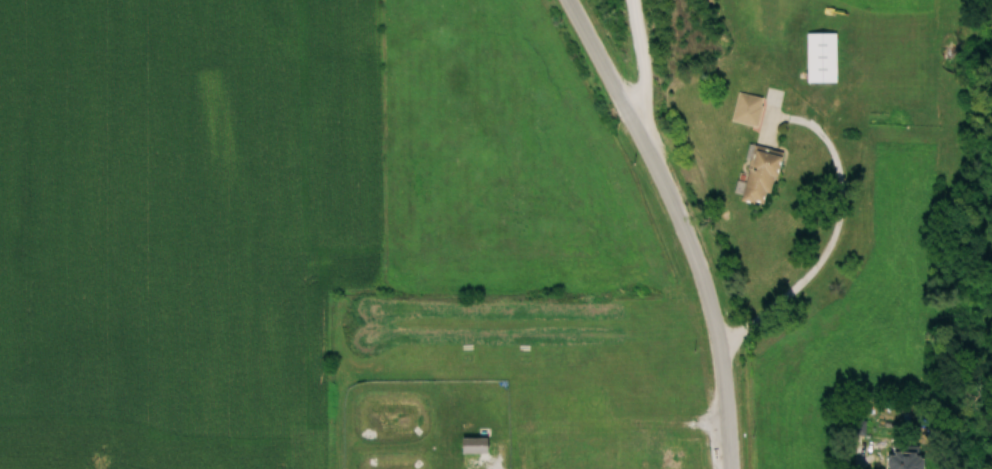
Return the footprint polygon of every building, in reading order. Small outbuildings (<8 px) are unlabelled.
[(809,84),(839,84),(839,35),(809,35),(809,84)] [(762,97),(737,96),(736,123),(761,124),(762,97)] [(785,153),(756,146),(743,201),(772,208),(785,153)] [(853,436),(866,436),(866,421),(853,421),(853,436)] [(890,468),(925,468),(925,453),(890,453),(890,468)]
